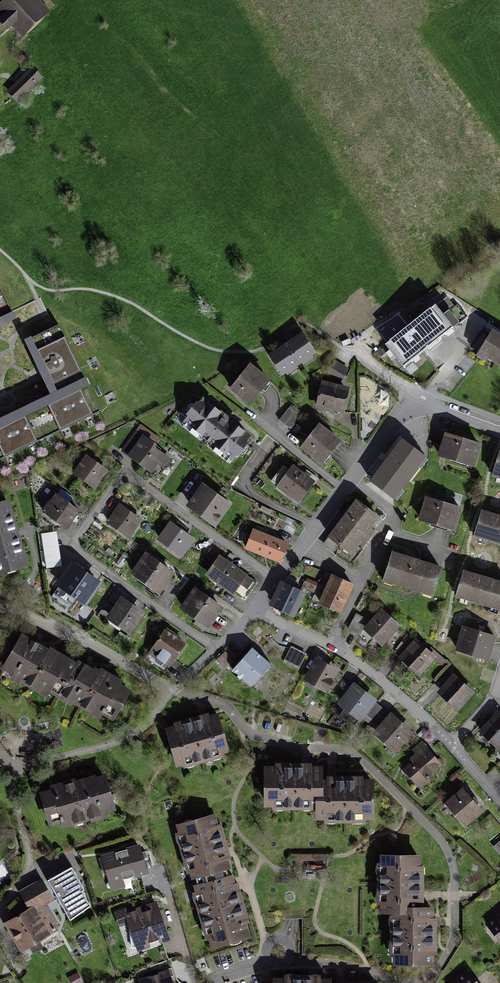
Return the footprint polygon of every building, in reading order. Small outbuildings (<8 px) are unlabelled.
[(28,0),(8,0),(1,7),(8,14),(0,21),(7,29),(14,22),(25,33),(43,16),(28,0)] [(40,78),(32,70),(9,92),(17,100),(40,78)] [(19,316),(4,284),(0,286),(0,324),(19,316)] [(403,368),(459,324),(449,312),(442,317),(435,307),(385,345),(403,368)] [(51,391),(84,375),(58,324),(25,340),(41,371),(51,391)] [(499,369),(499,339),(492,334),(478,355),(499,369)] [(270,356),(281,374),(313,354),(301,336),(293,341),(283,347),(270,356)] [(249,366),(230,390),(249,405),(268,382),(249,366)] [(102,410),(84,375),(51,391),(0,416),(0,461),(102,410)] [(323,383),(317,407),(342,412),(347,389),(323,383)] [(201,394),(177,423),(230,467),(255,437),(201,394)] [(339,444),(317,427),(301,449),(323,466),(339,444)] [(137,434),(124,452),(150,472),(157,462),(163,466),(169,458),(137,434)] [(450,435),(441,458),(472,469),(480,445),(450,435)] [(370,481),(395,499),(426,457),(401,440),(370,481)] [(86,459),(74,473),(94,489),(106,474),(86,459)] [(293,469),(278,488),(298,504),(313,485),(293,469)] [(201,486),(186,507),(214,527),(229,507),(201,486)] [(44,513),(66,530),(79,513),(57,496),(44,513)] [(427,499),(420,522),(454,533),(461,510),(427,499)] [(32,568),(22,535),(11,501),(0,504),(0,578),(32,568)] [(340,549),(336,555),(344,561),(377,518),(356,502),(328,540),(340,549)] [(140,522),(121,508),(109,524),(128,538),(140,522)] [(499,546),(499,518),(483,512),(475,538),(499,546)] [(193,539),(170,523),(157,541),(180,558),(193,539)] [(43,531),(45,566),(60,565),(58,530),(43,531)] [(246,550),(279,563),(286,544),(253,531),(246,550)] [(385,582),(431,597),(439,570),(393,555),(385,582)] [(172,573),(147,556),(133,577),(159,594),(172,573)] [(252,582),(218,558),(206,575),(233,594),(239,584),(246,589),(252,582)] [(97,585),(72,567),(51,598),(69,610),(77,598),(85,603),(97,585)] [(457,598),(499,612),(499,583),(488,580),(465,572),(457,598)] [(319,601),(342,612),(354,586),(331,576),(319,601)] [(270,609),(294,620),(305,595),(281,584),(270,609)] [(206,627),(220,608),(196,591),(183,610),(206,627)] [(118,599),(106,618),(131,633),(143,615),(118,599)] [(365,630),(381,644),(397,627),(381,613),(365,630)] [(465,629),(457,653),(487,662),(494,638),(480,634),(465,629)] [(152,652),(174,666),(188,645),(166,631),(152,652)] [(23,640),(5,670),(48,695),(51,690),(99,719),(103,713),(115,720),(130,694),(120,688),(122,685),(100,673),(98,676),(90,672),(80,666),(78,669),(50,652),(49,655),(44,652),(23,640)] [(400,659),(417,675),(433,659),(415,642),(400,659)] [(283,661),(299,668),(306,652),(291,645),(283,661)] [(253,648),(233,670),(252,686),(271,664),(253,648)] [(327,693),(338,671),(317,660),(305,682),(327,693)] [(441,693),(458,709),(475,691),(457,675),(441,693)] [(359,722),(374,703),(354,688),(339,707),(359,722)] [(368,710),(380,720),(388,712),(376,701),(368,710)] [(497,715),(481,733),(499,749),(499,748),(499,718),(497,715)] [(203,720),(168,731),(177,763),(227,748),(217,716),(203,720)] [(375,734),(394,753),(411,735),(392,716),(375,734)] [(419,786),(440,768),(421,745),(413,751),(419,758),(405,770),(419,786)] [(307,770),(265,771),(266,809),(319,808),(318,784),(318,770),(307,770)] [(74,785),(46,793),(55,829),(113,813),(104,777),(74,785)] [(319,808),(319,819),(370,819),(370,783),(333,784),(318,784),(319,808)] [(463,827),(480,812),(462,791),(445,805),(463,827)] [(238,861),(225,812),(184,824),(218,947),(259,935),(253,912),(238,861)] [(99,856),(110,895),(127,891),(125,886),(151,879),(141,845),(99,856)] [(417,855),(382,856),(383,913),(391,913),(392,959),(436,958),(436,926),(436,920),(432,920),(432,910),(424,910),(423,892),(423,866),(417,867),(417,855)] [(48,881),(70,921),(90,905),(82,891),(85,889),(72,867),(64,871),(48,881)] [(51,899),(43,884),(23,895),(27,904),(31,910),(35,908),(51,899)] [(115,914),(129,956),(168,943),(166,935),(156,905),(128,914),(126,910),(115,914)] [(31,910),(5,923),(13,938),(21,953),(51,938),(35,908),(31,910)] [(486,923),(499,940),(499,911),(486,923)] [(470,969),(451,982),(481,982),(470,969)] [(142,982),(171,982),(168,973),(142,981),(142,982)]
